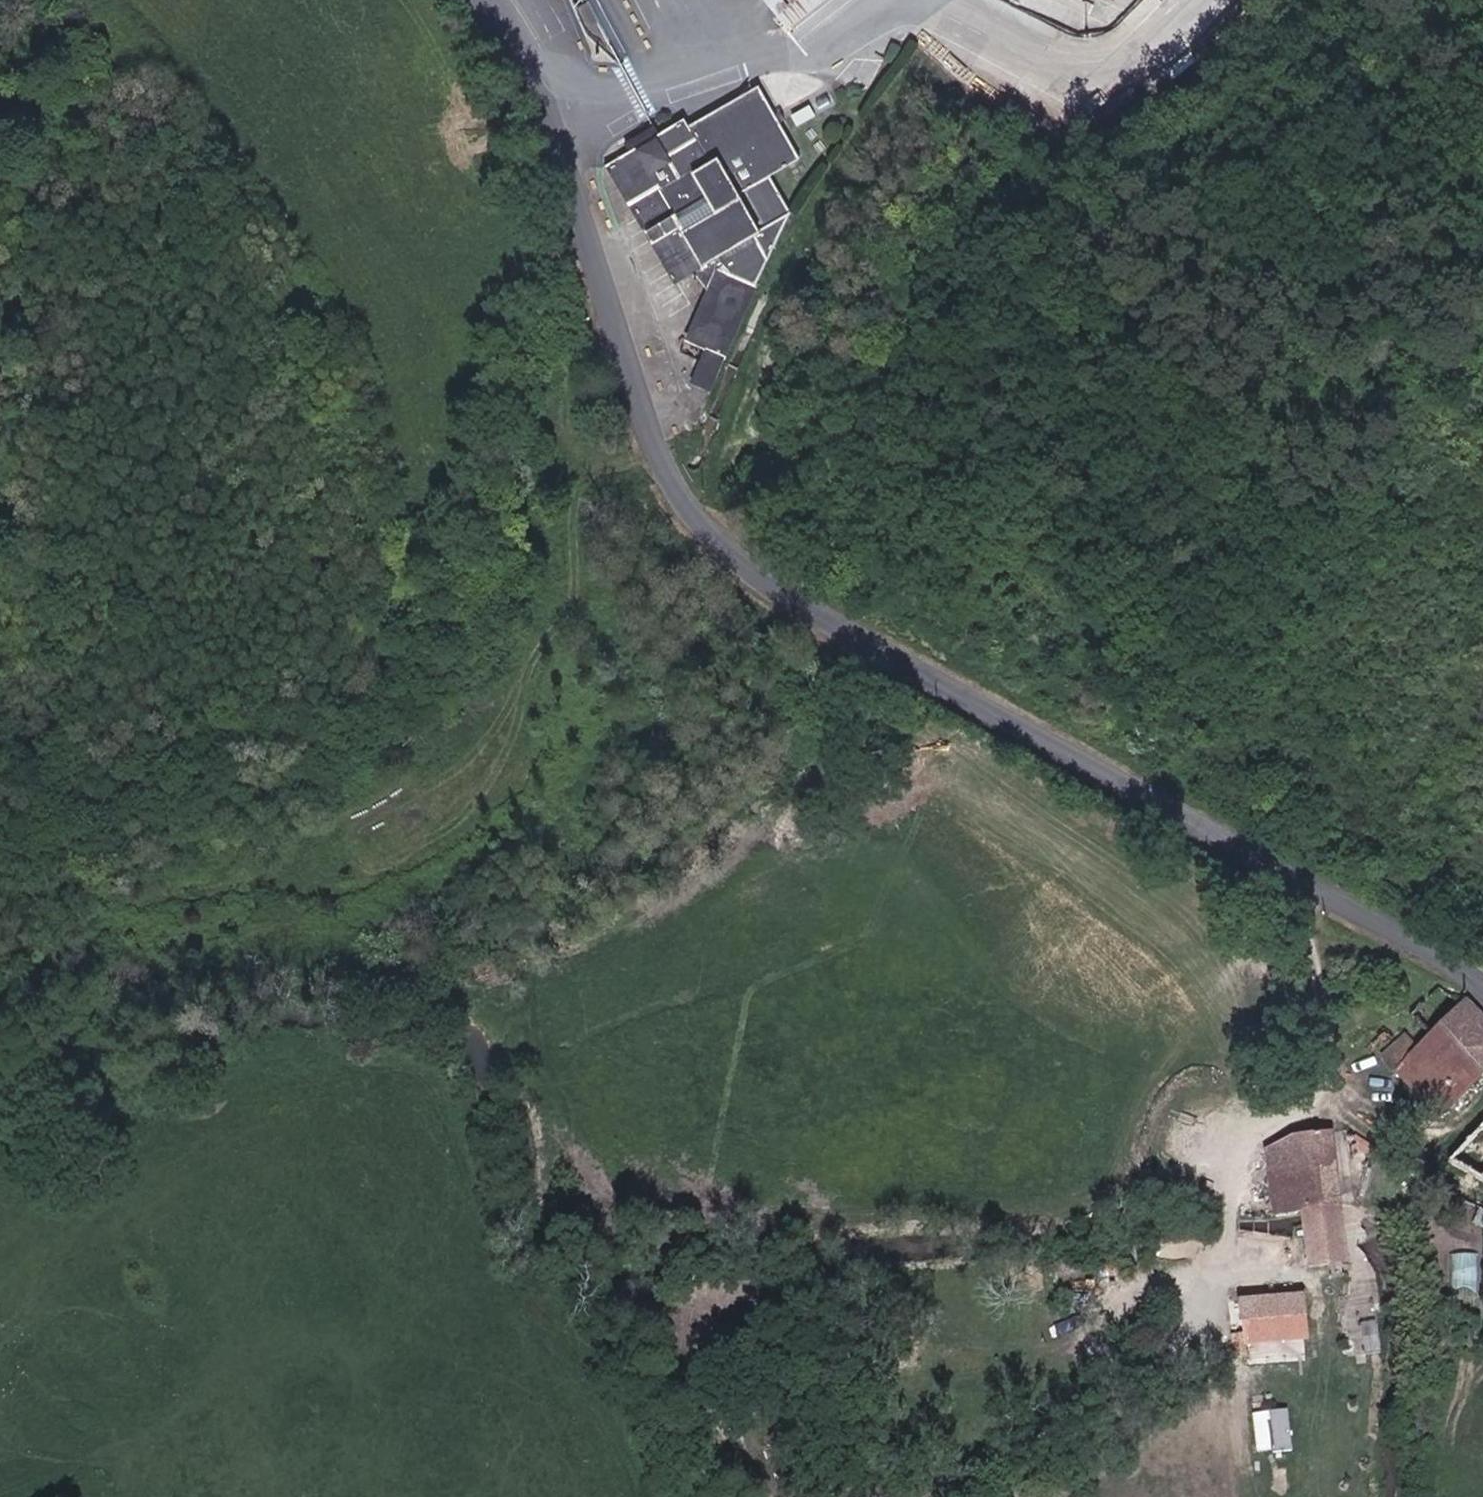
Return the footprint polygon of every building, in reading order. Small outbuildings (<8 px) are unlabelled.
[(788,27),(823,0),(768,0),(788,27)] [(716,128),(687,148),(675,128),(602,173),(670,291),(686,282),(713,300),(693,349),(712,358),(698,388),(711,396),(757,288),(727,273),(726,252),(766,228),(718,160),(729,150),(716,128)] [(1440,983),(1411,1009),(1438,1035),(1413,1057),(1403,1047),(1391,1058),(1434,1099),(1428,1105),(1438,1114),(1443,1109),(1450,1116),(1482,1085),(1482,1013),(1440,983)] [(1450,1151),(1482,1179),(1482,1119),(1450,1151)] [(1363,1262),(1354,1142),(1296,1140),(1272,1154),(1273,1167),(1264,1168),(1266,1184),(1250,1186),(1255,1214),(1315,1197),(1325,1265),(1363,1262)] [(1298,1231),(1227,1241),(1236,1364),(1257,1363),(1306,1361),(1300,1298),(1304,1297),(1298,1231)] [(1293,1408),(1255,1409),(1256,1450),(1294,1449),(1293,1408)]
